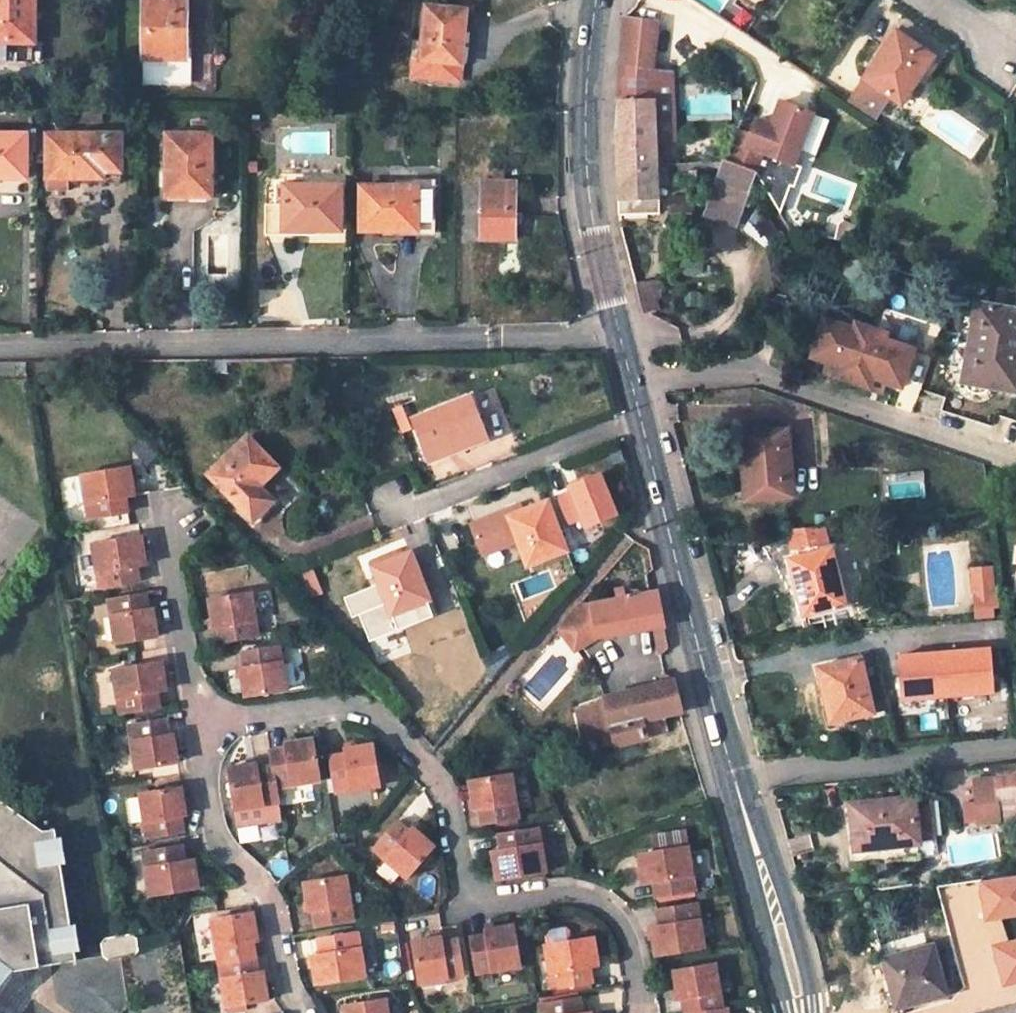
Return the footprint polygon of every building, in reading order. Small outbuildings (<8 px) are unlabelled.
[(41,60),(41,39),(36,39),(35,0),(0,0),(0,60),(41,60)] [(144,84),(186,84),(187,0),(146,0),(144,84)] [(466,10),(426,6),(422,58),(413,57),(411,78),(459,82),(466,10)] [(651,58),(654,23),(624,21),(620,68),(640,70),(641,57),(651,58)] [(897,32),(849,103),(877,121),(892,98),(902,105),(935,57),(897,32)] [(640,70),(620,68),(615,129),(620,214),(660,213),(656,72),(640,70)] [(658,141),(676,141),(675,73),(656,72),(658,141)] [(793,166),(811,114),(779,103),(770,127),(765,143),(748,137),(736,132),(732,142),(726,161),(755,173),(758,175),(781,214),(790,188),(794,189),(801,168),(793,166)] [(207,134),(207,122),(192,121),(192,134),(169,134),(168,192),(186,192),(186,196),(210,196),(210,134),(207,134)] [(765,143),(770,127),(754,121),(748,137),(765,143)] [(716,123),(712,134),(732,142),(736,132),(737,131),(716,123)] [(37,133),(0,133),(0,177),(27,178),(27,151),(37,151),(37,133)] [(48,151),(48,177),(121,177),(121,133),(37,133),(37,151),(48,151)] [(726,161),(719,180),(720,181),(748,191),(755,173),(726,161)] [(422,186),(362,186),(362,229),(421,230),(421,235),(436,235),(437,180),(422,180),(422,186)] [(482,238),(516,239),(517,181),(482,182),(482,238)] [(720,181),(713,199),(741,208),(748,191),(720,181)] [(343,231),(342,186),(286,187),(286,206),(268,206),(268,233),(288,233),(288,228),(304,228),(304,231),(343,231)] [(693,198),(671,198),(671,211),(694,210),(693,198)] [(838,238),(852,241),(859,225),(845,219),(840,224),(838,238)] [(914,239),(896,234),(893,245),(912,250),(914,239)] [(650,314),(661,311),(658,299),(662,299),(659,281),(641,284),(650,314)] [(977,304),(964,382),(964,386),(968,392),(971,394),(975,395),(978,395),(981,395),(986,393),(989,391),(990,387),(1015,392),(1015,311),(977,304)] [(853,383),(871,329),(856,324),(854,329),(824,320),(812,358),(828,363),(840,367),(837,378),(853,383)] [(902,388),(914,350),(885,340),(887,334),(871,329),(853,383),(870,389),(874,378),(885,382),(902,388)] [(837,378),(840,367),(828,363),(825,374),(837,378)] [(882,393),(885,382),(874,378),(870,389),(882,393)] [(470,396),(415,418),(430,459),(487,437),(470,396)] [(393,410),(401,435),(412,431),(404,406),(393,410)] [(787,431),(743,435),(748,500),(793,496),(787,431)] [(279,466),(249,436),(212,475),(258,520),(278,500),(262,483),(279,466)] [(464,453),(430,468),(436,482),(471,467),(464,453)] [(89,519),(127,513),(125,497),(133,495),(129,468),(81,476),(89,519)] [(573,492),(559,498),(569,523),(583,518),(587,527),(618,514),(602,474),(571,486),(573,492)] [(80,476),(66,477),(69,514),(83,514),(80,476)] [(520,505),(472,525),(484,555),(519,541),(529,565),(563,552),(556,533),(560,532),(547,502),(523,512),(520,505)] [(792,559),(806,615),(846,605),(826,525),(788,529),(796,558),(792,559)] [(145,564),(140,536),(131,538),(93,544),(100,589),(139,582),(136,565),(145,564)] [(411,552),(374,567),(380,583),(346,595),(352,617),(359,614),(369,641),(432,618),(419,581),(422,580),(411,552)] [(970,568),(974,618),(998,616),(994,566),(970,568)] [(665,626),(658,591),(637,594),(635,585),(616,589),(617,598),(580,606),(560,629),(577,651),(600,637),(665,626)] [(260,637),(253,593),(212,600),(216,627),(220,627),(223,642),(260,637)] [(115,644),(148,638),(153,637),(158,637),(153,608),(148,609),(146,594),(108,600),(115,644)] [(242,668),(247,696),(289,690),(282,646),(245,651),(247,667),(242,668)] [(504,649),(482,657),(492,679),(508,660),(504,649)] [(990,651),(899,658),(903,702),(994,695),(990,651)] [(863,660),(819,669),(831,724),(875,714),(863,660)] [(114,669),(118,698),(121,713),(160,707),(157,691),(167,689),(162,661),(119,668),(114,669)] [(674,682),(605,698),(612,728),(644,720),(659,717),(682,712),(674,682)] [(614,733),(617,745),(648,738),(647,731),(644,720),(612,728),(605,698),(578,709),(586,740),(614,733)] [(661,727),(659,717),(644,720),(647,731),(661,727)] [(167,723),(130,729),(132,746),(136,769),(179,762),(175,739),(170,739),(167,723)] [(278,788),(323,780),(320,758),(317,739),(288,743),(289,747),(272,750),(274,765),(278,788)] [(339,793),(383,786),(376,744),(349,748),(349,753),(333,756),(339,793)] [(278,788),(274,765),(259,767),(259,762),(230,767),(237,809),(280,802),(278,788)] [(996,773),(1015,771),(1015,765),(995,767),(996,773)] [(512,773),(512,772),(470,778),(476,806),(480,805),(483,820),(519,814),(516,797),(528,795),(524,771),(512,773)] [(1000,807),(1015,805),(1015,771),(996,773),(1000,807)] [(148,838),(181,832),(185,832),(183,816),(188,815),(183,786),(140,793),(148,838)] [(11,965),(12,965),(17,969),(80,959),(78,949),(84,948),(80,922),(75,923),(65,862),(69,862),(64,835),(59,836),(58,827),(46,829),(0,795),(0,980),(11,965)] [(908,801),(851,807),(858,865),(915,858),(913,840),(908,804),(908,801)] [(239,825),(283,818),(280,802),(237,809),(239,825)] [(930,837),(926,802),(908,804),(913,840),(930,837)] [(1002,825),(1015,824),(1015,805),(1000,807),(1002,825)] [(375,850),(388,861),(410,879),(438,845),(416,826),(412,831),(399,821),(375,850)] [(540,825),(500,832),(503,847),(495,849),(499,877),(548,869),(540,825)] [(661,849),(690,844),(687,829),(659,834),(661,849)] [(691,844),(642,852),(647,880),(656,879),(659,894),(698,888),(691,844)] [(183,848),(144,855),(147,871),(152,899),(201,891),(196,863),(186,864),(183,848)] [(356,918),(348,875),(306,880),(311,911),(316,910),(318,924),(356,918)] [(700,900),(661,906),(664,922),(654,924),(658,952),(708,944),(700,900)] [(256,911),(214,917),(218,945),(221,961),(259,955),(256,939),(260,938),(256,911)] [(527,919),(517,921),(522,951),(533,949),(527,919)] [(517,921),(489,926),(490,930),(474,933),(481,970),(525,963),(522,951),(517,921)] [(575,937),(573,927),(567,923),(550,926),(546,931),(548,941),(575,937)] [(360,931),(322,937),(321,937),(323,953),(315,954),(320,983),(368,975),(360,931)] [(127,933),(119,934),(121,943),(132,941),(131,936),(127,933)] [(602,962),(596,933),(591,934),(575,937),(548,941),(555,985),(594,979),(591,964),(602,962)] [(111,958),(123,956),(121,943),(119,934),(107,937),(105,937),(103,940),(106,954),(111,958)] [(423,980),(467,972),(460,936),(444,938),(443,934),(415,938),(423,980)] [(134,950),(132,941),(121,943),(123,956),(130,955),(134,950)] [(935,946),(885,958),(899,1010),(949,997),(935,946)] [(270,998),(265,969),(261,969),(259,955),(221,961),(228,1005),(270,998)] [(723,1004),(715,962),(673,969),(678,998),(683,997),(685,1011),(691,1010),(708,1007),(723,1004)] [(0,980),(0,993),(17,969),(12,965),(11,965),(0,980)] [(592,1008),(584,1010),(581,995),(542,1000),(544,1012),(593,1012),(592,1008)] [(346,1004),(348,1012),(391,1012),(388,996),(346,1004)] [(727,1004),(723,1004),(708,1007),(691,1010),(691,1012),(729,1012),(727,1004)]
